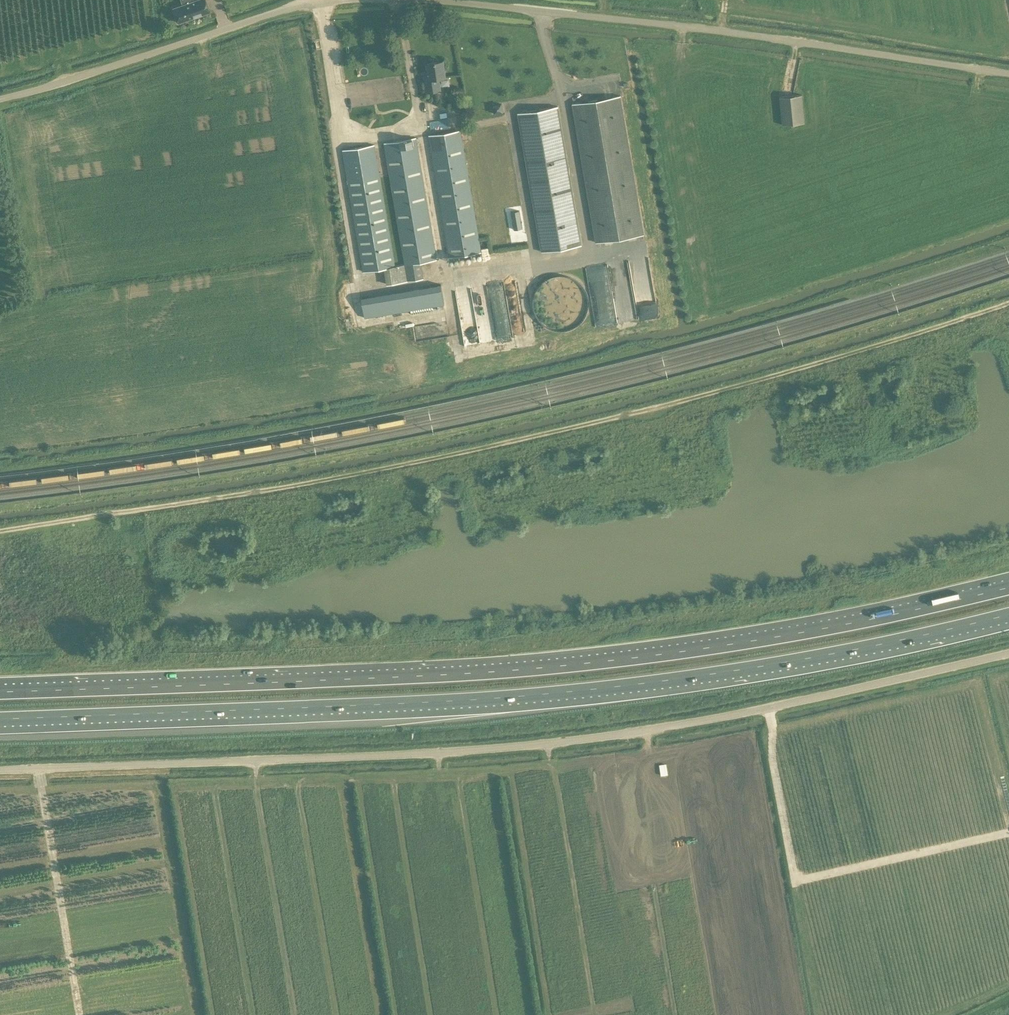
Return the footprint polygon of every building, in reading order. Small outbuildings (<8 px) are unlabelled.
[(208,12),(204,0),(196,0),(173,8),(178,22),(208,12)] [(58,79),(63,61),(55,59),(51,77),(58,79)] [(427,92),(440,90),(439,78),(446,77),(443,60),(427,63),(428,70),(424,71),(427,92)] [(802,94),(780,96),(782,124),(805,121),(802,94)] [(621,95),(573,103),(597,242),(644,233),(621,95)] [(454,104),(458,109),(465,103),(461,98),(454,104)] [(558,106),(518,113),(541,252),(582,245),(558,106)] [(428,135),(449,257),(482,252),(461,130),(428,135)] [(363,272),(384,268),(387,284),(407,281),(424,278),(421,262),(437,259),(416,137),(384,142),(404,264),(395,266),(375,144),(342,150),(363,272)] [(597,327),(635,322),(627,267),(589,273),(594,307),(597,327)] [(582,327),(583,278),(536,277),(535,318),(549,318),(549,330),(569,330),(569,327),(582,327)] [(444,304),(441,286),(441,284),(361,297),(365,318),(444,304)] [(475,320),(460,323),(464,344),(479,341),(475,320)] [(665,763),(658,764),(660,775),(667,773),(665,763)]
